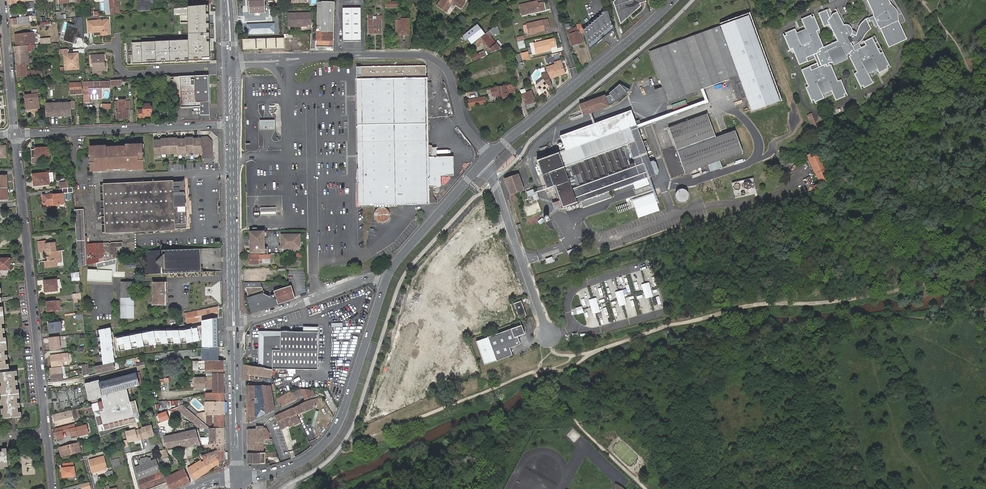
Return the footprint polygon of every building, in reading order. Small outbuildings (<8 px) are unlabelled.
[(138,12),(150,10),(149,0),(148,0),(137,1),(138,12)] [(249,14),(265,13),(265,0),(248,0),(249,14)] [(390,2),(390,0),(386,0),(386,8),(397,8),(397,2),(390,2)] [(437,5),(446,11),(452,2),(461,9),(465,3),(463,2),(465,0),(441,0),(437,5)] [(613,2),(621,24),(641,6),(640,4),(646,2),(645,0),(615,0),(613,2)] [(888,46),(906,39),(906,38),(903,33),(899,35),(895,26),(899,24),(898,22),(897,18),(897,17),(897,14),(896,12),(896,10),(895,8),(892,6),(889,2),(888,0),(867,0),(872,12),(873,16),(866,19),(863,21),(861,22),(859,26),(858,29),(856,36),(852,34),(852,32),(852,30),(851,28),(850,26),(848,25),(846,25),(844,25),(842,26),(841,24),(843,23),(837,12),(832,14),(828,21),(829,23),(828,23),(834,34),(833,35),(833,36),(835,36),(837,41),(823,48),(818,36),(816,37),(814,33),(817,32),(820,30),(814,17),(812,18),(811,15),(801,19),(805,29),(806,32),(798,35),(796,33),(795,29),(785,33),(786,35),(784,36),(790,50),(792,49),(795,48),(797,52),(794,53),(799,65),(808,62),(816,59),(817,63),(809,66),(810,67),(801,70),(807,83),(810,81),(811,85),(808,87),(806,88),(811,101),(814,100),(815,103),(824,99),(823,95),(822,92),(830,89),(832,91),(836,101),(845,97),(844,95),(847,94),(841,80),(838,81),(835,82),(833,78),(836,77),(831,65),(830,65),(829,65),(828,63),(832,63),(834,62),(836,62),(840,60),(843,58),(844,58),(846,56),(847,56),(849,54),(850,56),(849,56),(855,68),(858,67),(860,71),(857,72),(854,74),(861,87),(863,86),(864,88),(873,83),(869,74),(867,72),(876,67),(877,70),(879,73),(888,68),(887,66),(889,65),(883,52),(877,55),(875,51),(878,49),(872,37),(864,41),(866,45),(855,51),(850,42),(852,41),(854,46),(858,43),(861,41),(863,38),(865,34),(867,32),(869,30),(871,29),(868,23),(872,21),(875,27),(877,25),(879,27),(880,28),(888,46)] [(318,1),(317,23),(316,46),(333,47),(334,26),(335,1),(318,1)] [(529,13),(537,11),(537,12),(544,10),(542,3),(537,4),(537,1),(518,5),(520,15),(524,14),(525,15),(529,14),(529,13)] [(210,5),(189,7),(190,40),(131,42),(132,66),(212,63),(210,5)] [(342,8),(343,40),(361,40),(360,7),(342,8)] [(602,39),(614,29),(607,9),(607,10),(612,25),(609,26),(609,28),(606,29),(606,30),(603,31),(604,32),(601,33),(601,34),(598,35),(598,37),(595,38),(596,39),(593,40),(593,41),(590,42),(590,44),(587,45),(589,50),(590,48),(589,47),(596,40),(600,37),(602,39)] [(297,13),(289,14),(289,26),(297,26),(299,24),(300,24),(301,26),(307,26),(307,25),(311,25),(311,13),(300,13),(300,16),(297,16),(297,13)] [(369,24),(369,33),(381,33),(382,38),(384,38),(384,28),(381,28),(381,16),(376,16),(376,20),(372,20),(372,16),(368,16),(368,24),(369,24)] [(750,104),(778,95),(748,16),(649,52),(662,87),(667,102),(701,89),(703,89),(739,75),(750,104)] [(396,35),(408,35),(408,18),(401,18),(401,20),(396,20),(396,35)] [(89,33),(101,32),(103,32),(104,35),(110,35),(109,20),(104,20),(88,21),(89,33)] [(528,34),(544,31),(543,29),(549,28),(547,20),(526,24),(528,34)] [(274,23),(247,24),(247,34),(274,33),(274,23)] [(75,35),(77,35),(78,31),(74,30),(75,26),(68,24),(64,42),(72,44),(75,35)] [(477,24),(467,33),(470,37),(474,43),(476,41),(481,37),(485,34),(477,24)] [(564,25),(571,46),(582,43),(579,34),(583,33),(581,26),(577,28),(577,27),(570,29),(568,24),(564,25)] [(899,24),(895,26),(899,35),(903,33),(904,33),(900,24),(899,24)] [(499,28),(496,29),(495,30),(492,32),(490,30),(488,31),(487,32),(491,36),(493,35),(497,34),(498,36),(501,35),(499,28)] [(500,48),(491,36),(487,32),(485,34),(481,37),(490,49),(494,53),(500,48)] [(16,35),(17,45),(35,44),(34,33),(16,35)] [(877,55),(883,52),(875,36),(872,37),(878,49),(875,51),(877,55)] [(481,37),(476,41),(479,45),(482,43),(488,51),(490,49),(481,37)] [(270,48),(269,38),(243,39),(243,49),(270,48)] [(285,48),(284,38),(269,38),(270,48),(285,48)] [(535,53),(550,50),(550,48),(554,47),(553,39),(532,44),(535,53)] [(590,48),(591,49),(598,43),(596,40),(589,47),(590,48)] [(866,45),(864,41),(854,46),(852,41),(850,42),(855,51),(866,45)] [(14,46),(16,65),(26,64),(29,64),(29,61),(26,61),(25,53),(28,52),(28,50),(35,49),(34,45),(14,46)] [(528,51),(520,53),(523,61),(530,59),(528,51)] [(472,62),(481,58),(478,53),(470,57),(472,62)] [(76,60),(78,60),(78,54),(64,55),(65,70),(76,70),(76,60)] [(92,64),(92,71),(101,71),(106,71),(105,67),(104,66),(104,63),(104,55),(90,56),(90,61),(92,60),(92,64)] [(832,63),(834,66),(848,59),(846,56),(844,58),(843,58),(840,60),(836,62),(834,62),(832,63)] [(554,65),(545,67),(547,74),(548,78),(553,77),(557,76),(564,73),(561,63),(554,65)] [(26,64),(16,65),(17,77),(25,76),(26,78),(42,77),(42,70),(29,71),(27,73),(26,64)] [(428,78),(426,78),(426,66),(398,67),(356,67),(359,206),(430,205),(429,187),(434,187),(441,187),(441,176),(454,176),(454,157),(432,157),(432,146),(429,146),(428,98),(428,87),(428,78)] [(536,90),(538,97),(545,91),(545,90),(547,87),(551,87),(548,78),(547,74),(541,76),(542,81),(535,87),(538,89),(536,90)] [(210,102),(209,75),(180,76),(181,107),(200,107),(200,102),(208,102),(210,102)] [(105,88),(105,82),(84,83),(85,99),(85,103),(91,103),(91,99),(90,99),(90,93),(100,93),(100,88),(105,88)] [(75,95),(74,93),(84,93),(84,89),(82,89),(82,83),(71,84),(71,90),(71,93),(71,95),(75,95)] [(626,93),(619,84),(608,94),(610,95),(605,97),(604,96),(579,105),(583,116),(608,107),(608,106),(612,104),(615,101),(616,102),(626,93)] [(506,94),(505,90),(511,89),(512,91),(515,91),(514,86),(494,89),(494,90),(491,91),(492,96),(495,95),(496,100),(509,98),(508,93),(506,94)] [(667,102),(662,87),(654,90),(659,105),(667,102)] [(32,95),(27,95),(27,101),(25,101),(26,110),(40,109),(39,95),(41,94),(40,89),(32,90),(32,95)] [(643,123),(636,126),(637,128),(644,126),(708,102),(703,89),(701,89),(705,100),(643,123)] [(535,101),(532,92),(526,94),(525,90),(521,92),(526,106),(530,104),(530,103),(535,101)] [(780,101),(778,95),(750,104),(752,111),(780,101)] [(116,102),(116,111),(117,111),(117,119),(129,118),(129,111),(130,111),(130,101),(116,102)] [(200,107),(201,115),(210,115),(210,102),(208,102),(200,102),(200,107)] [(59,103),(47,103),(47,117),(59,117),(59,103)] [(59,103),(59,117),(72,116),(72,107),(72,104),(72,103),(59,103)] [(150,107),(144,107),(143,107),(144,110),(140,110),(140,118),(144,118),(144,116),(150,116),(150,112),(151,112),(151,107),(150,107)] [(561,208),(561,210),(576,205),(576,204),(581,202),(583,207),(611,197),(609,192),(633,183),(647,178),(654,176),(654,175),(658,173),(659,171),(656,162),(653,161),(649,162),(636,126),(631,111),(560,137),(565,151),(537,162),(547,190),(554,188),(558,201),(561,208)] [(720,160),(742,152),(734,131),(715,138),(707,114),(668,128),(685,173),(709,165),(720,160)] [(811,114),(807,116),(812,128),(816,126),(811,114)] [(194,154),(202,154),(202,158),(212,158),(212,141),(207,136),(202,136),(202,139),(198,139),(197,138),(189,138),(189,137),(186,137),(186,139),(182,140),(182,138),(178,138),(178,137),(174,137),(174,139),(170,139),(166,139),(166,138),(162,138),(162,140),(158,141),(158,139),(154,139),(155,156),(162,155),(162,154),(170,154),(178,153),(178,155),(186,155),(186,153),(194,153),(194,154)] [(114,169),(120,169),(126,169),(127,170),(129,170),(132,170),(143,170),(143,162),(143,161),(142,161),(142,154),(144,154),(143,145),(136,145),(136,147),(129,147),(129,149),(125,149),(122,149),(115,149),(111,149),(109,149),(109,148),(102,149),(95,149),(95,147),(90,148),(90,156),(91,164),(91,172),(98,172),(102,172),(107,171),(107,170),(114,169)] [(45,148),(35,148),(35,150),(31,150),(32,164),(37,164),(36,157),(45,157),(45,148)] [(833,183),(817,151),(806,157),(820,184),(813,187),(815,192),(833,183)] [(720,160),(709,165),(709,167),(712,175),(712,177),(724,172),(723,171),(720,163),(720,160)] [(48,174),(48,173),(33,174),(34,186),(49,184),(49,183),(48,175),(48,174)] [(523,191),(517,174),(504,179),(510,196),(523,191)] [(647,178),(633,183),(635,190),(650,185),(647,178)] [(753,178),(731,183),(735,198),(757,193),(753,178)] [(103,185),(105,232),(187,228),(185,181),(154,183),(143,183),(103,185)] [(434,187),(429,187),(430,205),(439,205),(434,195),(434,187)] [(8,200),(8,194),(5,194),(5,188),(0,188),(0,200),(8,200)] [(678,201),(680,202),(683,201),(685,201),(687,199),(688,197),(688,194),(687,192),(685,190),(682,189),(680,189),(678,190),(677,192),(676,193),(675,195),(676,198),(677,199),(678,201)] [(729,199),(729,191),(713,192),(714,200),(729,199)] [(64,205),(63,194),(43,196),(44,205),(50,204),(54,204),(54,206),(64,205)] [(561,208),(558,201),(552,203),(555,211),(561,208)] [(527,204),(530,217),(538,215),(534,202),(527,204)] [(383,207),(381,207),(379,208),(377,209),(376,210),(375,212),(374,214),(374,216),(375,218),(376,220),(378,221),(379,222),(381,223),(383,223),(385,221),(387,220),(388,219),(389,217),(390,216),(390,214),(389,212),(388,210),(387,209),(386,208),(385,208),(383,207)] [(116,259),(119,258),(118,247),(123,247),(123,242),(111,243),(111,244),(110,244),(110,243),(103,243),(86,245),(83,210),(75,210),(76,230),(79,267),(80,267),(87,266),(87,265),(96,263),(116,259)] [(407,224),(398,237),(404,241),(413,228),(407,224)] [(264,231),(249,231),(249,253),(264,253),(264,231)] [(299,234),(280,235),(280,241),(279,241),(279,248),(299,248),(299,234)] [(57,260),(62,259),(61,253),(59,253),(59,251),(57,251),(56,251),(55,243),(46,244),(46,242),(39,243),(40,252),(46,252),(45,250),(45,247),(47,246),(47,250),(48,250),(48,254),(50,254),(50,258),(46,258),(45,258),(46,265),(57,264),(57,260)] [(145,274),(201,272),(200,249),(144,251),(145,274)] [(258,255),(249,255),(249,264),(259,264),(261,264),(261,261),(263,260),(263,258),(269,258),(269,257),(270,257),(270,255),(263,255),(263,256),(258,256),(258,255)] [(6,277),(7,270),(9,270),(10,270),(10,259),(0,259),(0,277),(6,277)] [(98,271),(89,271),(88,280),(111,281),(111,272),(116,272),(116,259),(96,263),(98,271)] [(264,281),(264,273),(270,273),(270,267),(249,267),(248,280),(264,281)] [(45,292),(57,291),(57,287),(56,286),(56,281),(56,280),(44,281),(45,292)] [(121,282),(121,318),(134,318),(133,282),(121,282)] [(152,282),(153,305),(166,305),(166,282),(152,282)] [(289,286),(271,292),(273,297),(269,298),(263,294),(260,283),(244,283),(253,312),(272,306),(271,305),(275,304),(275,305),(293,300),(289,286)] [(649,283),(641,285),(645,299),(650,298),(653,297),(649,283)] [(601,287),(595,289),(597,296),(604,294),(601,287)] [(622,290),(615,292),(619,307),(623,305),(627,304),(622,290)] [(81,298),(82,298),(81,294),(73,294),(73,299),(74,303),(78,303),(77,298),(79,298),(80,298),(81,298)] [(653,298),(655,304),(661,302),(659,296),(653,298)] [(592,299),(589,300),(593,314),(596,313),(600,312),(596,298),(592,299)] [(522,299),(513,302),(519,318),(528,315),(522,299)] [(59,301),(48,302),(49,307),(47,308),(48,312),(60,310),(60,309),(60,307),(59,301)] [(193,313),(187,314),(189,324),(203,321),(216,318),(217,318),(217,307),(193,311),(193,313)] [(582,307),(576,308),(577,315),(584,313),(582,307)] [(184,313),(186,324),(189,324),(187,314),(193,313),(193,311),(184,313)] [(216,318),(203,321),(202,326),(185,329),(153,330),(116,338),(153,331),(184,330),(197,328),(197,329),(199,329),(201,335),(199,336),(199,340),(204,339),(204,326),(207,326),(207,328),(217,328),(216,318)] [(62,334),(60,322),(49,323),(50,335),(62,334)] [(484,363),(511,354),(509,347),(520,343),(518,336),(524,334),(521,325),(477,340),(484,363)] [(202,347),(202,348),(208,347),(217,347),(217,328),(207,328),(207,326),(204,326),(204,347),(202,347)] [(102,358),(103,365),(115,362),(114,356),(113,349),(113,342),(112,336),(111,328),(99,330),(100,337),(101,344),(101,351),(102,358)] [(153,331),(116,338),(117,342),(115,342),(116,348),(118,348),(119,351),(155,344),(186,343),(199,340),(199,336),(201,335),(199,329),(197,329),(197,328),(184,330),(153,331)] [(272,370),(318,370),(319,333),(304,332),(259,332),(258,367),(272,370)] [(61,349),(59,337),(48,338),(49,350),(61,349)] [(218,356),(218,347),(208,347),(202,348),(202,356),(210,355),(210,356),(218,356)] [(62,366),(63,366),(63,363),(64,362),(69,361),(68,353),(50,355),(51,368),(62,366)] [(206,370),(223,370),(223,360),(193,361),(193,370),(206,370)] [(114,368),(113,363),(103,365),(96,367),(97,374),(109,372),(108,369),(114,368)] [(258,367),(243,365),(243,380),(248,381),(249,375),(270,378),(272,370),(258,367)] [(62,366),(51,368),(50,368),(52,381),(62,379),(64,379),(62,366)] [(16,370),(0,372),(0,380),(4,419),(11,418),(11,417),(15,417),(15,418),(21,417),(16,370)] [(213,389),(223,388),(223,370),(206,370),(206,373),(213,373),(213,377),(206,377),(206,389),(213,389)] [(114,399),(128,396),(126,389),(142,384),(139,372),(86,385),(91,401),(106,397),(107,400),(101,401),(102,403),(114,399)] [(195,389),(206,389),(206,377),(195,377),(195,378),(195,389)] [(245,386),(246,424),(248,424),(274,411),(271,389),(269,386),(245,386)] [(292,393),(295,400),(302,397),(304,401),(314,397),(310,390),(298,390),(292,393)] [(206,401),(224,401),(223,393),(213,393),(205,393),(205,394),(206,401)] [(292,393),(276,400),(280,408),(295,400),(292,393)] [(104,435),(118,429),(140,421),(135,401),(130,402),(128,396),(114,399),(117,413),(94,419),(99,436),(104,435)] [(94,417),(94,419),(117,413),(114,399),(102,403),(103,409),(98,411),(93,412),(94,417)] [(206,415),(224,414),(224,401),(206,401),(206,412),(203,413),(203,418),(198,414),(195,416),(206,426),(206,415)] [(311,409),(308,402),(305,402),(293,409),(297,416),(311,409)] [(171,409),(172,411),(178,409),(200,430),(201,430),(209,429),(206,426),(195,416),(185,407),(183,405),(171,409)] [(299,422),(297,416),(295,417),(291,409),(274,416),(279,430),(289,426),(289,428),(293,427),(292,425),(299,422)] [(71,410),(53,415),(56,425),(73,421),(71,410)] [(158,414),(161,422),(169,419),(166,411),(158,414)] [(223,428),(224,428),(224,414),(206,415),(206,426),(209,429),(223,428)] [(68,427),(69,429),(71,437),(87,434),(86,429),(84,426),(75,428),(74,425),(68,427)] [(135,431),(134,430),(126,432),(129,444),(137,442),(138,444),(145,442),(145,441),(154,438),(151,426),(142,428),(142,429),(135,431)] [(246,431),(247,445),(262,445),(271,445),(271,440),(269,440),(262,440),(262,428),(262,427),(255,427),(256,430),(247,430),(246,431)] [(216,444),(224,443),(224,428),(223,428),(209,429),(210,441),(205,442),(204,437),(200,437),(202,445),(204,445),(216,444)] [(163,450),(175,447),(199,445),(195,431),(161,438),(163,450)] [(81,452),(78,442),(59,447),(62,457),(81,452)] [(212,452),(224,451),(224,443),(216,444),(204,445),(204,447),(211,447),(212,451),(212,452)] [(247,445),(247,453),(264,454),(262,453),(262,445),(247,445)] [(9,466),(8,450),(0,451),(0,467),(9,466)] [(160,456),(164,466),(171,463),(168,453),(167,451),(159,453),(160,456)] [(219,464),(224,461),(224,451),(212,452),(201,456),(204,460),(205,463),(216,457),(219,464)] [(247,453),(247,464),(264,464),(264,454),(247,453)] [(95,471),(95,472),(106,469),(103,457),(88,461),(91,472),(95,471)] [(213,467),(219,464),(216,457),(205,463),(209,470),(213,467)] [(135,468),(138,480),(160,471),(155,458),(150,460),(150,458),(139,462),(140,465),(135,468)] [(112,469),(121,467),(119,459),(110,461),(112,469)] [(188,468),(189,470),(202,462),(200,459),(188,467),(188,468)] [(202,475),(209,470),(205,463),(204,460),(202,462),(189,470),(194,481),(202,475)] [(75,476),(74,467),(73,467),(72,464),(72,463),(62,464),(63,468),(61,468),(62,477),(75,476)] [(140,488),(146,488),(165,480),(165,478),(162,470),(160,471),(138,480),(140,488)] [(185,470),(165,478),(169,488),(171,488),(179,485),(180,488),(190,483),(186,472),(185,470)]
